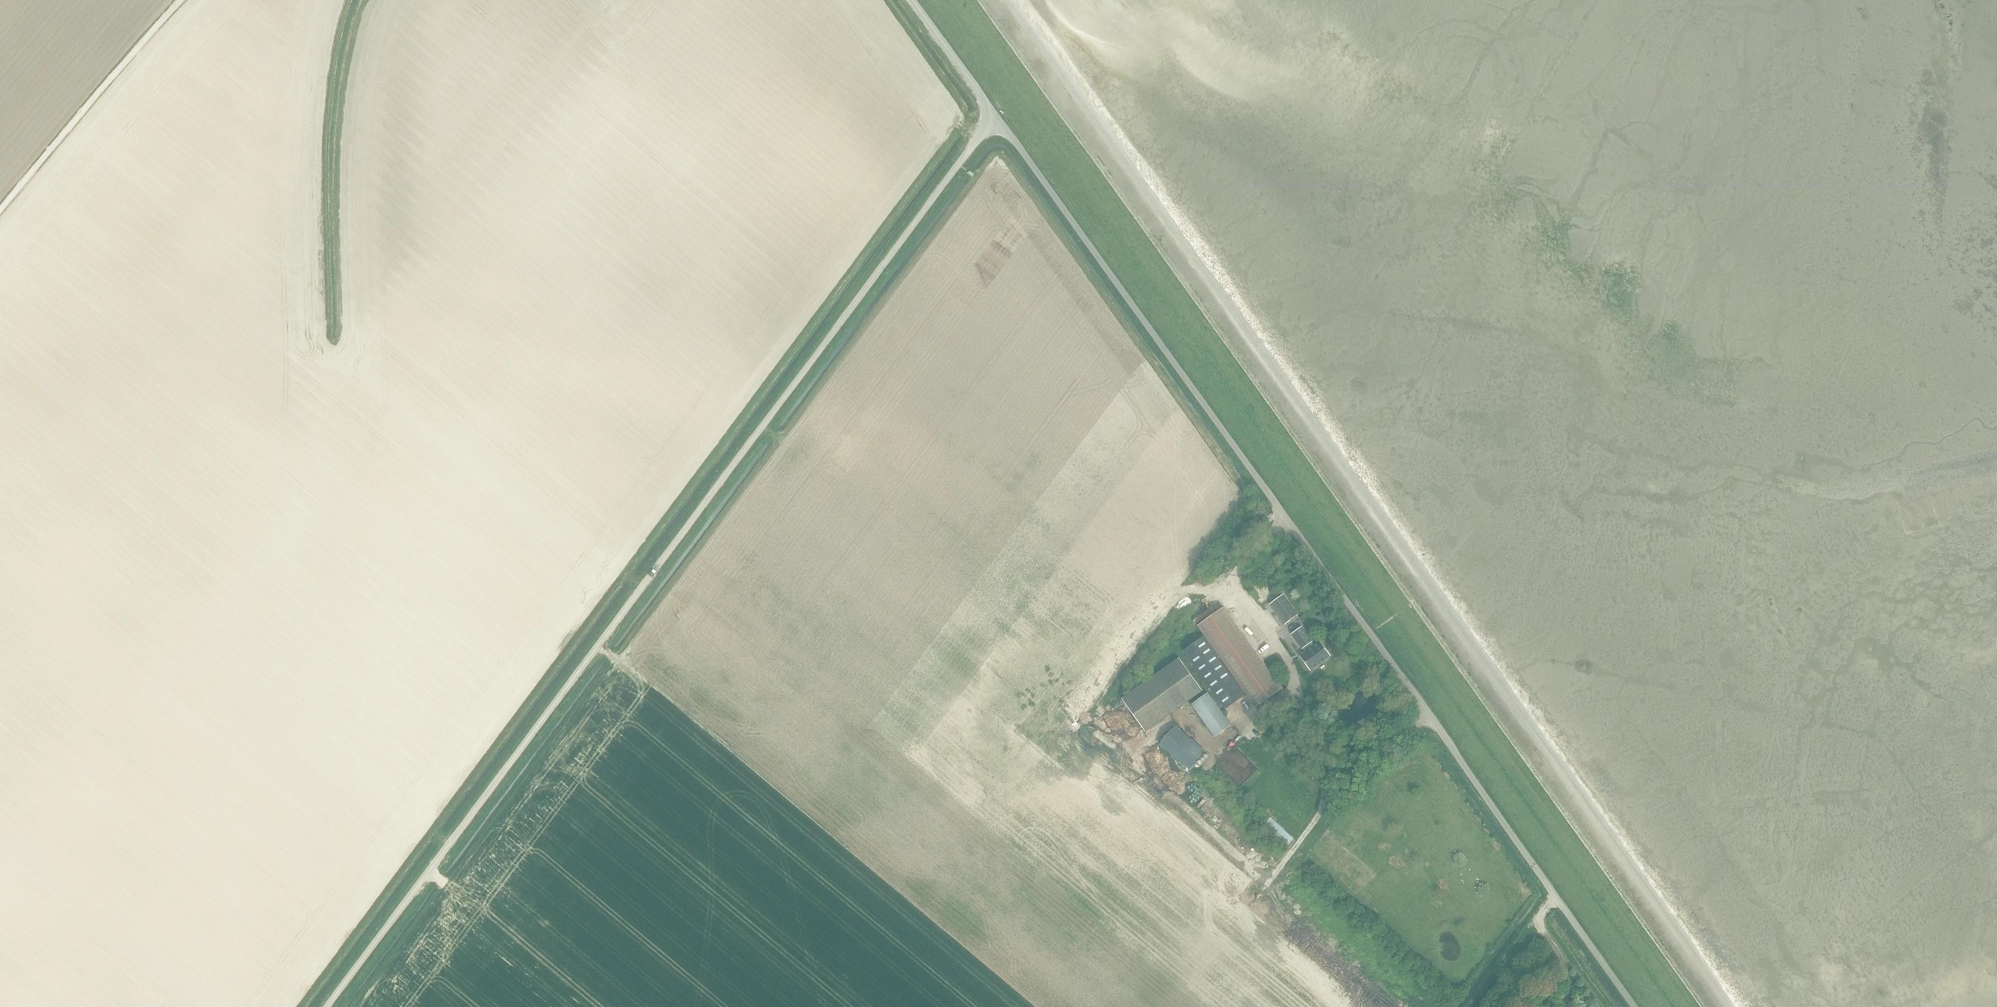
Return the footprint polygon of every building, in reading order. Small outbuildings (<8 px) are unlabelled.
[(1210,607),(1215,599),(1207,594),(1202,603),(1210,607)] [(1285,624),(1297,615),(1282,595),(1270,604),(1285,624)] [(1223,607),(1197,625),(1255,707),(1281,689),(1223,607)] [(1301,627),(1291,634),(1302,648),(1303,647),(1306,652),(1300,656),(1310,670),(1330,656),(1319,642),(1314,646),(1311,642),(1311,641),(1301,627)] [(1245,695),(1203,636),(1182,651),(1224,710),(1245,695)] [(1145,732),(1202,691),(1179,658),(1121,699),(1145,732)] [(1231,726),(1207,693),(1191,704),(1214,737),(1231,726)] [(1253,733),(1268,728),(1265,719),(1250,724),(1253,733)] [(1206,752),(1175,726),(1159,745),(1189,771),(1206,752)] [(1269,818),(1262,826),(1285,847),(1292,840),(1269,818)]
